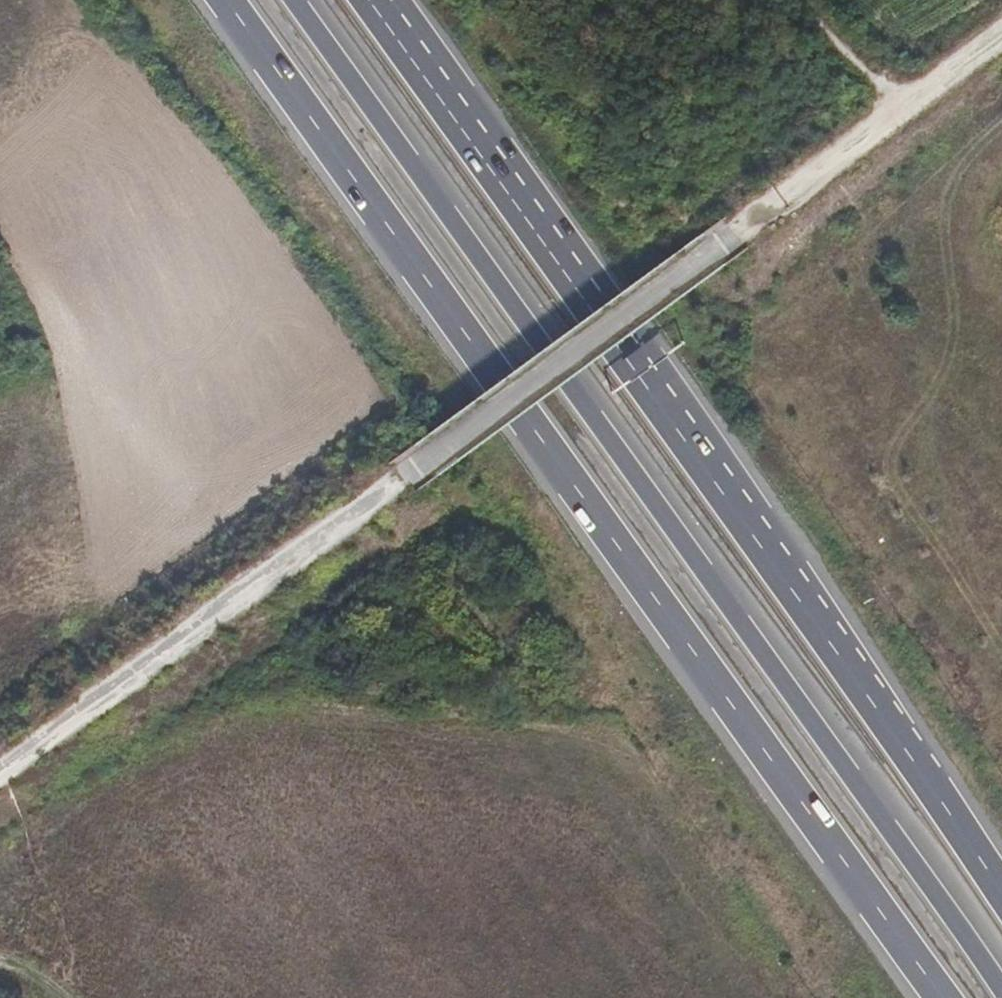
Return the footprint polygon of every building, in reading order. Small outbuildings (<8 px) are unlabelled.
[(922,175),(912,164),(902,174),(912,184),(922,175)]
